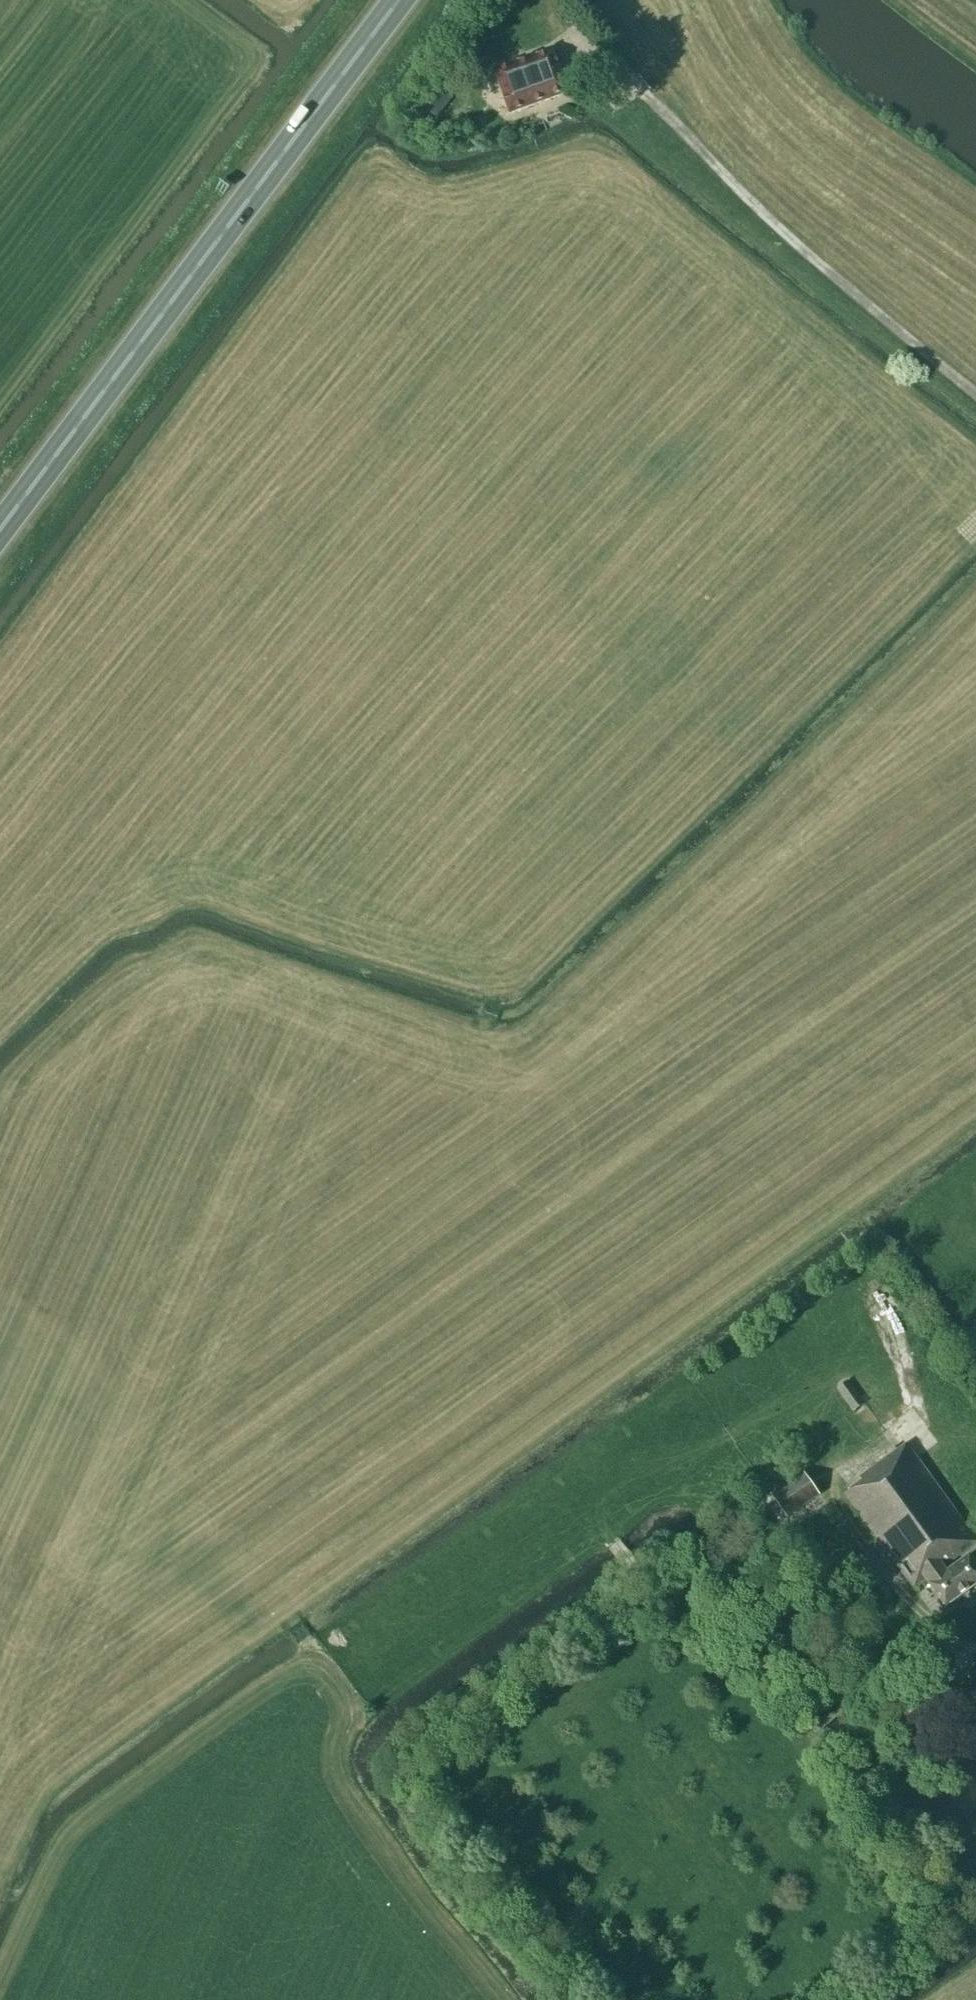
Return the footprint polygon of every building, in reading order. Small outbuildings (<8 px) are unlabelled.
[(511,115),(569,93),(553,49),(494,70),(511,115)] [(865,1403),(848,1381),(836,1390),(853,1412),(865,1403)] [(930,1585),(929,1585),(945,1607),(975,1585),(975,1565),(969,1556),(947,1572),(943,1567),(975,1543),(975,1540),(906,1444),(859,1478),(862,1481),(844,1494),(914,1589),(926,1580),(930,1585)] [(804,1472),(771,1495),(787,1518),(801,1509),(821,1496),(804,1472)]
